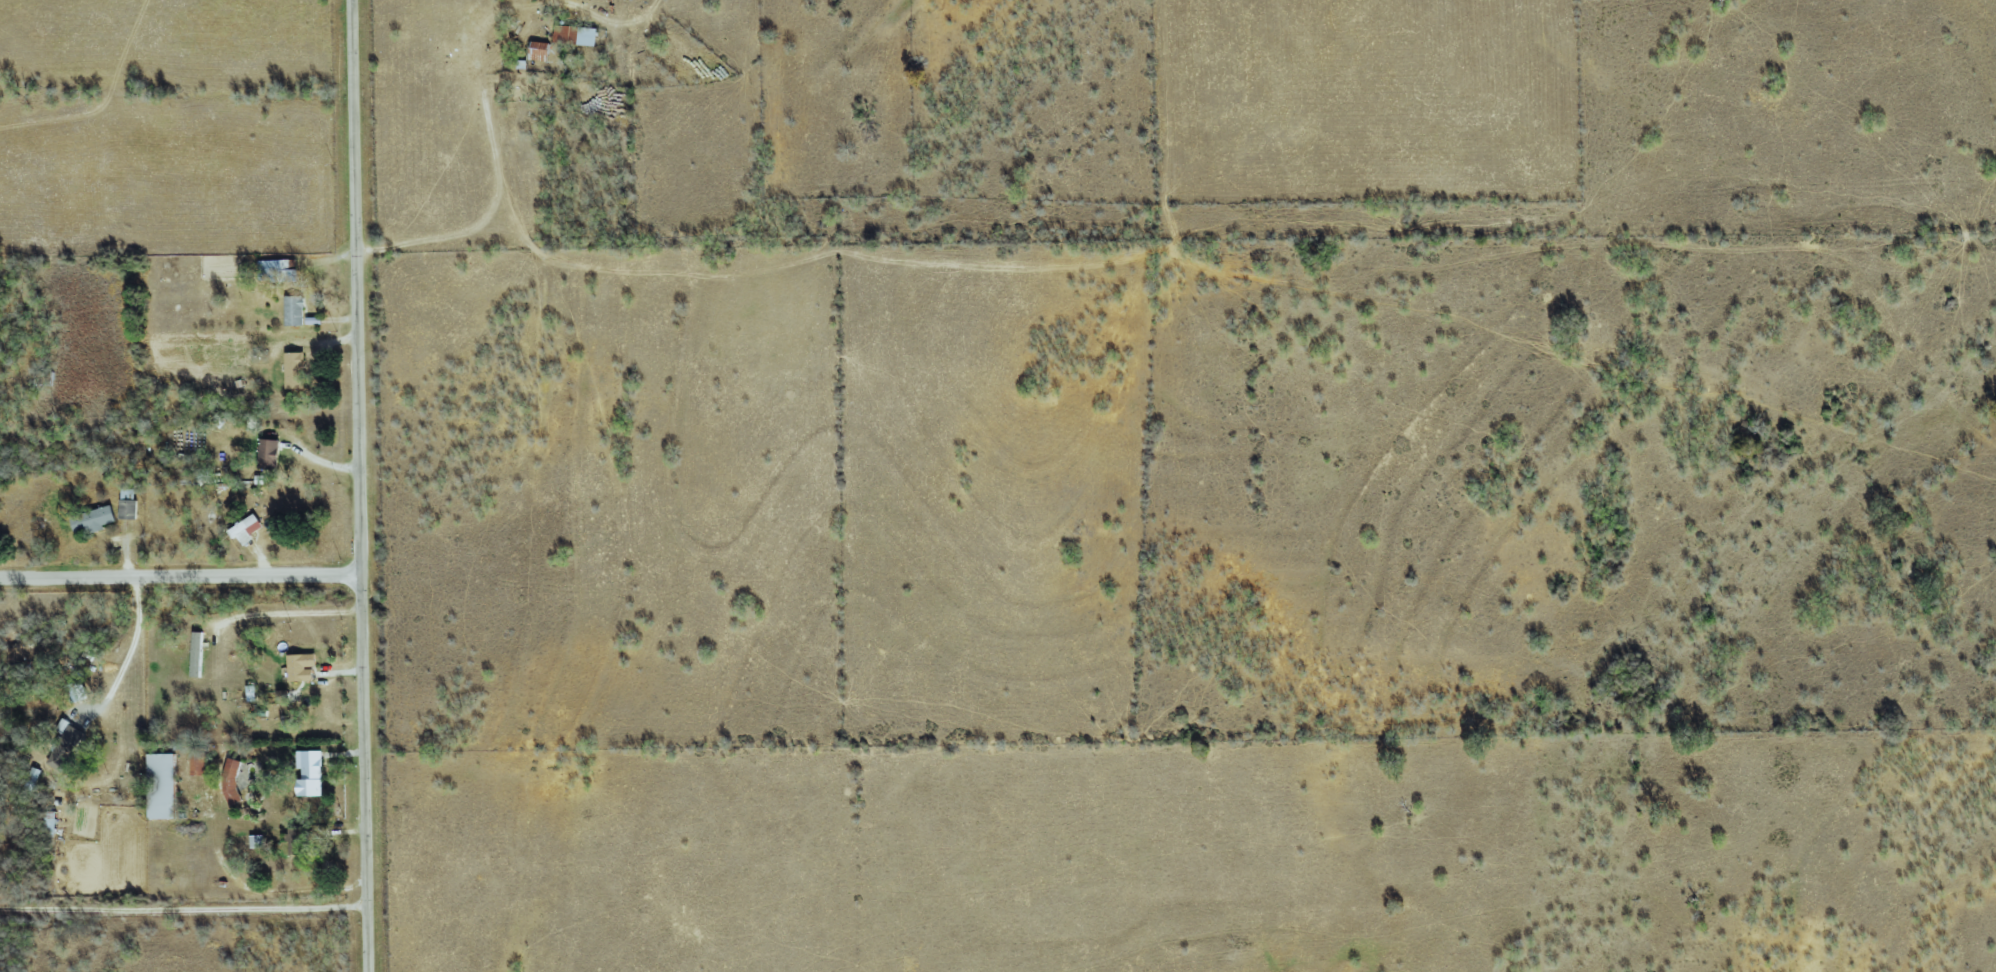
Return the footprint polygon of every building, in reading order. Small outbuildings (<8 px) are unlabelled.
[(599,45),(599,27),(557,26),(557,43),(599,45)] [(532,60),(549,61),(551,43),(534,41),(532,60)] [(301,268),(295,268),(296,260),(260,259),(259,281),(301,281),(301,268)] [(287,325),(306,325),(305,295),(286,295),(287,325)] [(306,388),(305,352),(287,352),(287,388),(306,388)] [(262,468),(281,468),(280,438),(261,439),(262,468)] [(121,512),(137,512),(137,499),(121,499),(121,512)] [(116,522),(114,507),(72,514),(75,534),(90,532),(90,533),(106,530),(105,523),(116,522)] [(228,530),(233,539),(239,536),(244,545),(254,539),(251,534),(264,526),(256,513),(228,530)] [(205,632),(193,632),(192,677),(203,677),(205,632)] [(318,667),(317,653),(289,655),(290,681),(315,680),(314,667),(318,667)] [(90,698),(83,680),(68,685),(74,703),(90,698)] [(257,685),(248,685),(248,701),(257,701),(257,685)] [(290,704),(290,690),(279,690),(279,704),(290,704)] [(85,732),(62,720),(56,731),(63,734),(47,764),(65,772),(85,732)] [(298,768),(303,768),(303,780),(298,780),(299,795),(323,795),(321,750),(297,751),(298,768)] [(177,819),(176,753),(149,753),(149,819),(177,819)] [(57,837),(58,811),(46,811),(45,837),(57,837)] [(250,847),(264,847),(264,835),(250,835),(250,847)]
